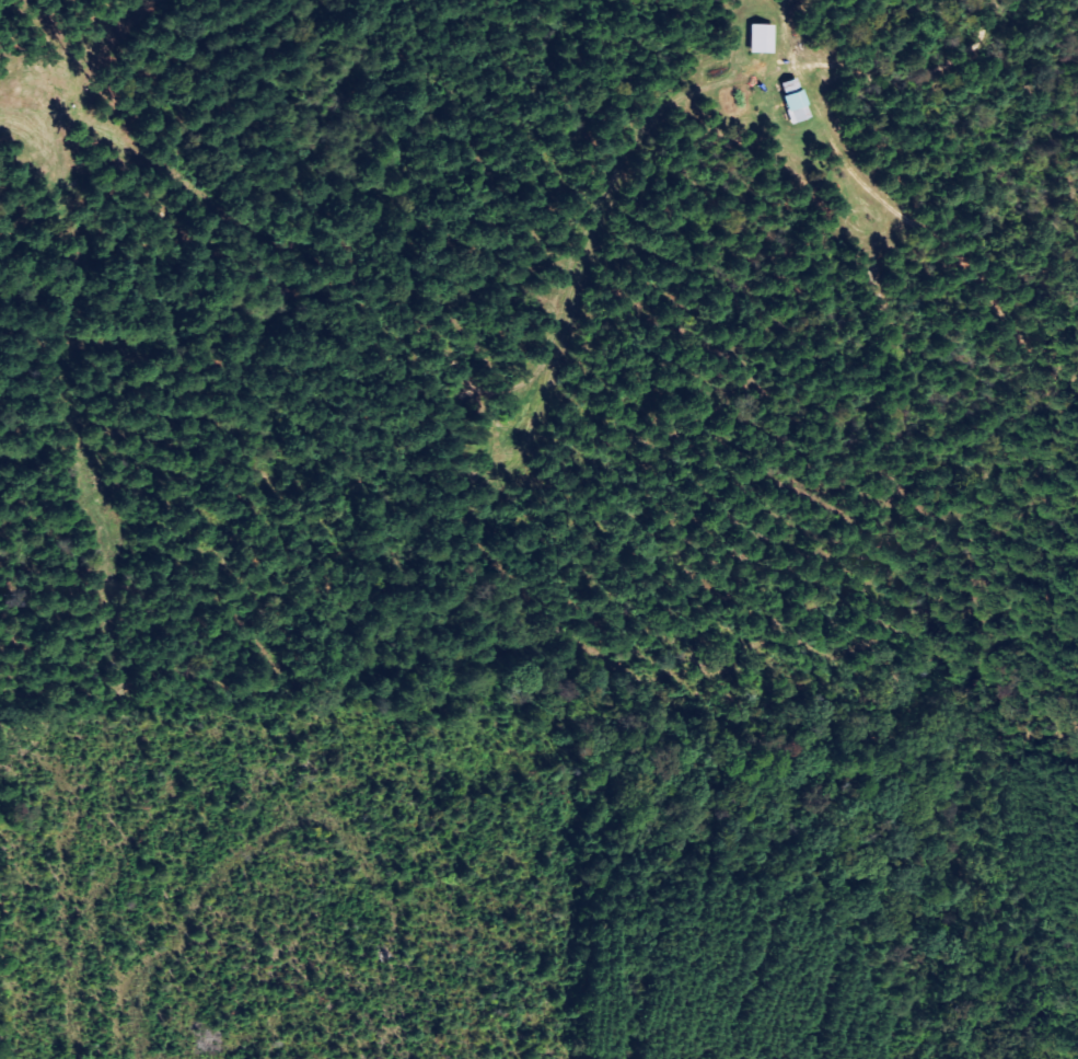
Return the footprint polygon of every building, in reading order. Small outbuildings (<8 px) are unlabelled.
[(795,91),(791,80),(776,84),(780,95),(795,91)] [(785,125),(804,120),(797,92),(778,97),(785,125)]
